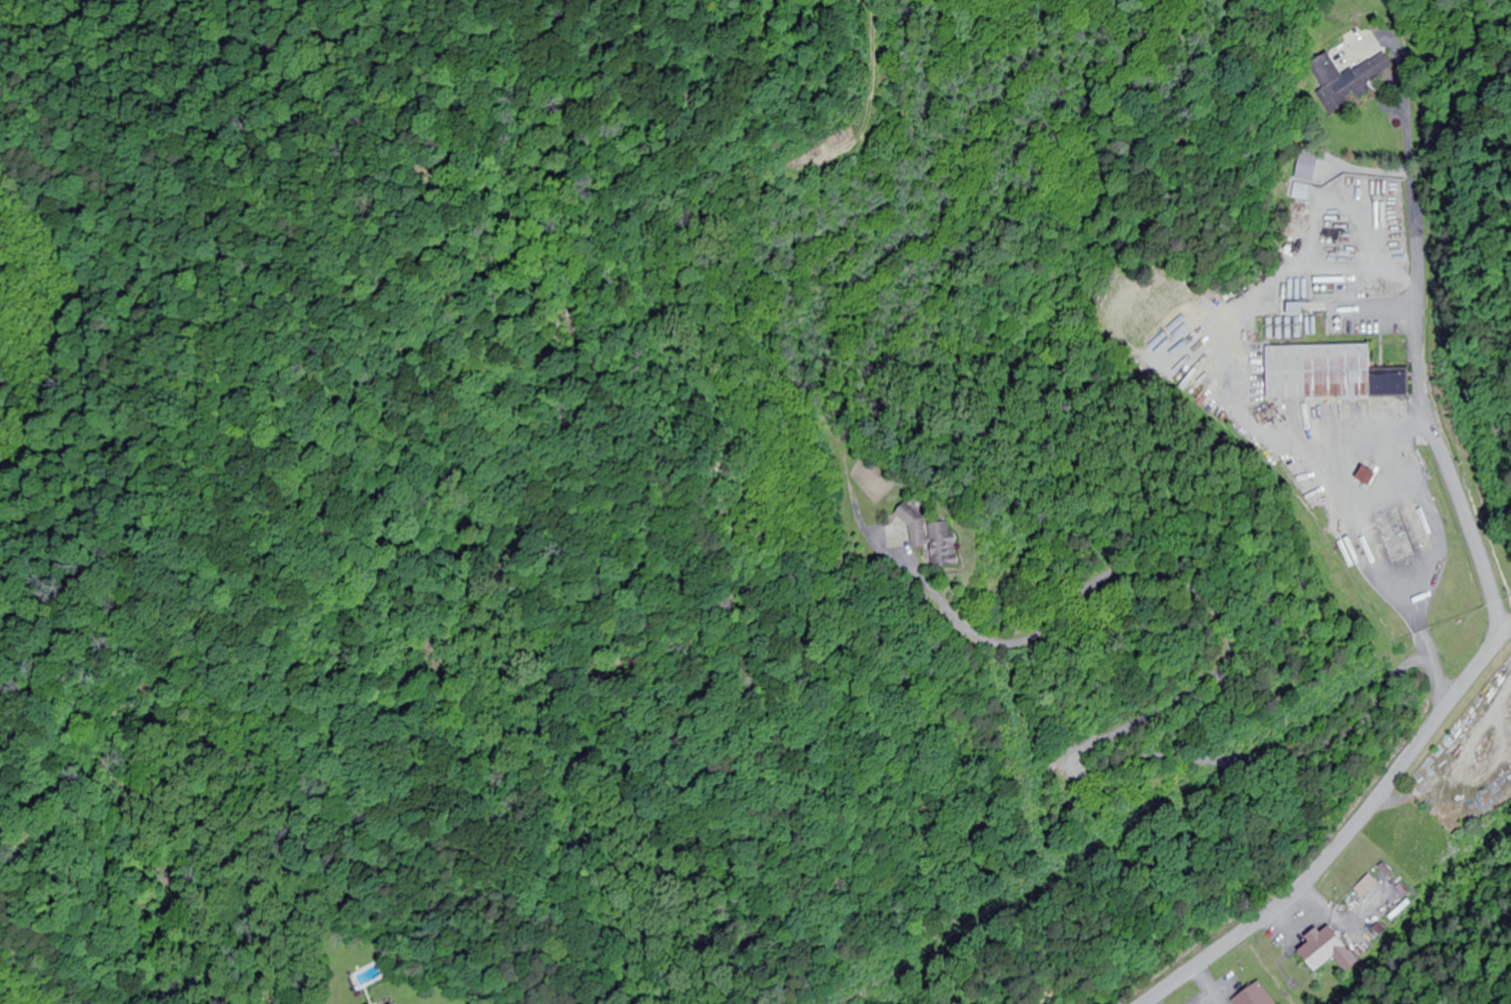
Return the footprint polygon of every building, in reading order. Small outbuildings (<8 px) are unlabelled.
[(1331,116),(1374,93),(1369,84),(1396,69),(1387,53),(1346,75),(1334,53),(1312,65),(1326,89),(1318,93),(1331,116)] [(1294,199),(1311,202),(1313,186),(1297,183),(1294,199)] [(1373,389),(1269,393),(1267,340),(1371,336),(1373,389)] [(1409,387),(1373,389),(1372,363),(1408,361),(1409,387)] [(926,520),(906,503),(897,515),(916,532),(926,520)] [(959,567),(957,523),(932,524),(934,569),(959,567)] [(1382,885),(1374,876),(1358,890),(1367,900),(1382,885)] [(1323,929),(1311,939),(1315,944),(1305,952),(1321,973),(1340,959),(1349,972),(1362,962),(1336,927),(1327,934),(1323,929)] [(1266,983),(1235,1001),(1237,1003),(1278,1003),(1266,983)]
